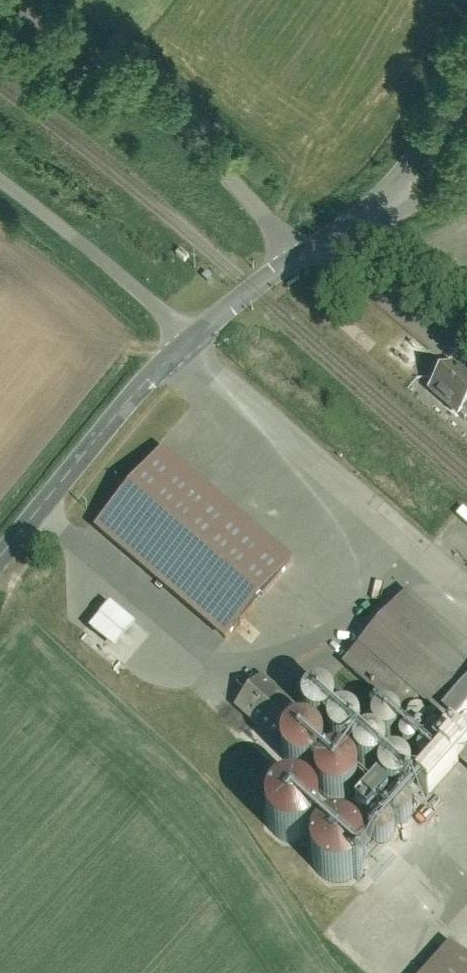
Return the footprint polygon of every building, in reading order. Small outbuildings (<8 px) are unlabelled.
[(466,420),(466,387),(451,374),(431,398),(461,423),(465,418),(466,420)] [(285,567),(157,455),(87,533),(216,646),(285,567)] [(397,599),(349,654),(466,754),(466,658),(397,599)] [(104,601),(81,626),(108,650),(130,624),(104,601)] [(237,705),(278,741),(303,713),(302,707),(265,674),(237,705)] [(333,787),(334,764),(313,763),(312,786),(333,787)] [(399,787),(411,788),(413,770),(401,769),(399,787)] [(305,848),(329,861),(340,843),(316,829),(305,848)] [(441,948),(418,972),(466,972),(441,948)]
